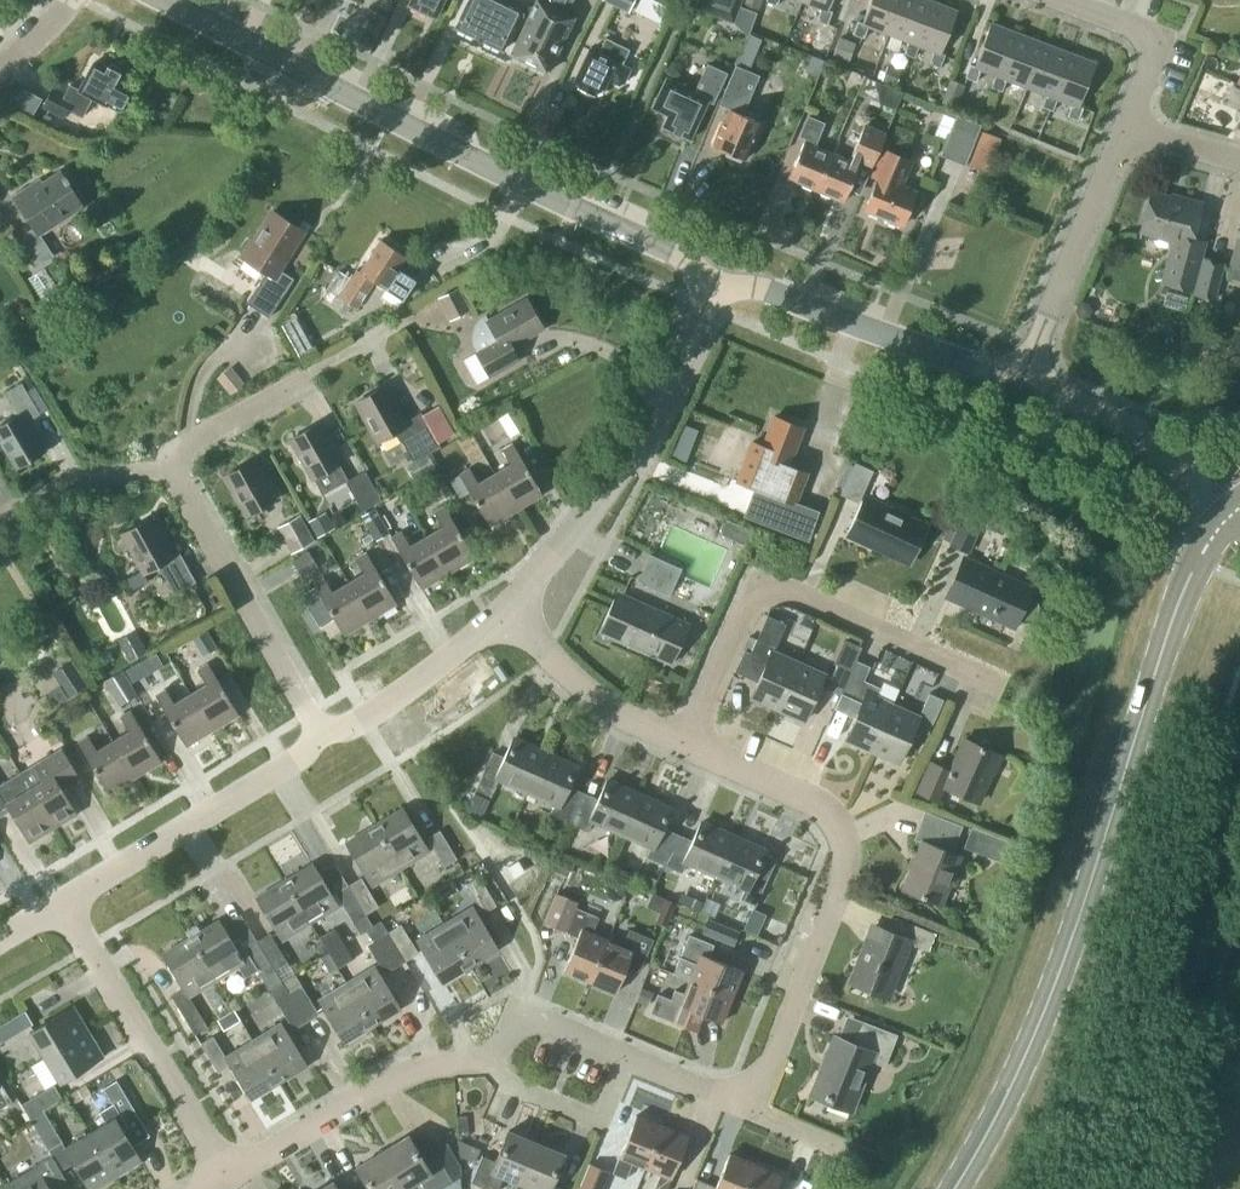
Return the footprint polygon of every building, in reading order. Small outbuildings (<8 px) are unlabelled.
[(408,4),(436,17),(444,0),(410,0),(408,4)] [(503,49),(522,9),(504,0),(468,0),(455,26),(503,49)] [(574,17),(560,10),(565,0),(536,0),(511,53),(548,71),(574,17)] [(634,0),(606,0),(629,11),(634,0)] [(693,8),(733,23),(742,0),(696,0),(693,8)] [(744,3),(760,8),(763,0),(745,0),(744,3)] [(832,0),(801,0),(821,8),(817,20),(828,24),(833,11),(828,9),(832,0)] [(902,0),(870,0),(862,23),(858,21),(853,34),(864,38),(869,26),(890,34),(902,0)] [(933,1),(930,0),(902,0),(890,34),(908,41),(904,53),(915,58),(919,45),(917,45),(933,1)] [(941,52),(957,10),(933,1),(917,45),(919,45),(934,51),(929,63),(940,67),(945,54),(941,52)] [(1001,77),(1017,33),(991,23),(975,65),(970,64),(965,77),(976,81),(981,69),(996,75),(1001,77)] [(1026,86),(1043,43),(1017,33),(1001,77),(996,75),(991,87),(1002,91),(1006,79),(1026,86)] [(754,59),(761,42),(762,39),(750,34),(741,54),(754,59)] [(840,36),(833,55),(849,62),(857,42),(840,36)] [(604,89),(608,79),(619,84),(624,82),(631,68),(622,64),(630,48),(606,37),(599,52),(590,48),(574,81),(579,84),(579,85),(594,93),(595,92),(604,89)] [(814,38),(809,51),(824,57),(829,43),(814,38)] [(1052,96),(1068,53),(1043,43),(1026,86),(1046,94),(1042,106),(1053,110),(1057,98),(1052,96)] [(1079,106),(1095,63),(1068,53),(1052,96),(1057,98),(1072,104),(1067,116),(1078,120),(1083,107),(1079,106)] [(130,89),(119,83),(124,73),(105,63),(103,67),(93,62),(79,89),(70,84),(65,94),(53,87),(42,106),(64,118),(74,100),(85,106),(90,97),(107,106),(108,105),(119,111),(128,108),(133,98),(130,89)] [(690,139),(708,100),(713,102),(727,73),(708,64),(695,92),(682,86),(682,84),(667,77),(652,107),(668,115),(663,126),(690,139)] [(730,108),(714,146),(726,151),(726,156),(739,161),(744,159),(746,160),(761,124),(743,116),(761,75),(736,64),(723,95),(719,104),(721,104),(730,108)] [(902,70),(887,64),(881,81),(896,87),(902,70)] [(956,107),(964,84),(951,79),(942,102),(956,107)] [(896,109),(904,91),(876,80),(880,102),(896,109)] [(965,164),(981,124),(956,114),(941,154),(965,164)] [(816,190),(831,154),(813,147),(823,123),(807,117),(800,136),(805,138),(789,179),(816,190)] [(844,201),(859,164),(871,169),(886,131),(864,122),(848,161),(831,154),(816,190),(844,201)] [(902,186),(912,160),(883,149),(874,173),(878,175),(865,209),(903,224),(911,205),(917,207),(922,194),(902,186)] [(39,233),(82,204),(61,172),(33,190),(30,186),(15,196),(35,227),(19,237),(38,266),(54,255),(39,233)] [(1206,241),(1192,237),(1201,204),(1182,198),(1181,201),(1151,193),(1141,230),(1173,239),(1161,282),(1193,291),(1206,241)] [(280,270),(305,232),(272,211),(253,240),(251,239),(240,255),(267,272),(247,303),(269,317),(294,279),(280,270)] [(1229,277),(1239,280),(1239,237),(1237,248),(1235,248),(1230,265),(1233,265),(1229,277)] [(396,269),(406,255),(382,239),(361,271),(358,269),(351,279),(339,271),(327,288),(357,307),(374,281),(384,287),(386,285),(388,286),(386,288),(403,299),(416,279),(400,268),(398,270),(396,269)] [(1225,262),(1203,256),(1192,296),(1214,302),(1225,262)] [(96,292),(91,283),(72,295),(77,304),(96,292)] [(471,310),(458,286),(437,297),(449,321),(471,310)] [(512,346),(543,328),(527,298),(488,320),(486,316),(482,318),(476,325),(474,335),(475,344),(476,352),(490,376),(519,359),(512,346)] [(316,352),(307,336),(294,343),(302,360),(316,352)] [(245,383),(231,365),(216,377),(230,394),(245,383)] [(27,391),(22,382),(6,392),(19,415),(0,426),(0,440),(16,467),(44,451),(27,422),(49,408),(36,386),(27,391)] [(412,460),(439,445),(421,412),(404,421),(385,386),(355,402),(377,441),(396,431),(412,460)] [(737,480),(761,490),(751,517),(808,539),(818,511),(794,502),(806,472),(788,465),(803,427),(774,415),(763,445),(752,441),(737,480)] [(312,479),(314,477),(323,493),(349,478),(340,463),(342,462),(319,423),(290,439),(312,479)] [(516,510),(543,494),(512,443),(502,449),(510,463),(494,473),(516,510)] [(691,449),(676,443),(671,456),(686,461),(691,449)] [(247,515),(276,499),(254,459),(225,476),(247,515)] [(856,462),(854,465),(847,462),(836,484),(844,488),(841,494),(859,502),(873,470),(856,462)] [(478,483),(470,468),(450,480),(461,498),(470,492),(490,526),(516,510),(494,473),(478,483)] [(382,500),(366,470),(348,480),(364,510),(382,500)] [(440,473),(426,480),(438,502),(452,495),(440,473)] [(868,498),(851,535),(906,561),(912,563),(929,526),(923,524),(868,498)] [(448,573),(475,557),(444,506),(434,512),(442,526),(426,536),(448,573)] [(390,532),(375,507),(361,515),(376,540),(390,532)] [(967,551),(984,515),(968,508),(952,544),(967,551)] [(324,510),(310,518),(318,534),(332,526),(324,510)] [(1009,521),(991,513),(985,526),(1003,534),(1009,521)] [(315,541),(300,514),(277,527),(292,554),(315,541)] [(175,593),(196,581),(180,552),(173,556),(152,517),(122,534),(144,573),(159,565),(175,593)] [(754,531),(726,519),(720,533),(747,546),(754,531)] [(448,573),(426,536),(410,545),(402,531),(391,537),(422,588),(448,573)] [(318,567),(309,550),(291,561),(301,577),(318,567)] [(370,619),(397,603),(366,552),(356,559),(364,573),(348,582),(370,619)] [(670,594),(681,568),(650,554),(639,580),(670,594)] [(1028,597),(1032,589),(968,560),(951,597),(1015,626),(1019,618),(1024,620),(1029,620),(1033,617),(1037,608),(1036,603),(1033,599),(1028,597)] [(370,619),(348,582),(332,592),(324,577),(314,584),(315,586),(301,595),(320,627),(334,619),(344,635),(370,619)] [(664,665),(686,617),(624,590),(602,638),(664,665)] [(752,696),(778,708),(798,662),(774,651),(787,623),(767,614),(751,652),(744,649),(734,670),(758,681),(752,696)] [(218,648),(206,629),(192,637),(204,656),(218,648)] [(146,651),(136,631),(118,640),(129,661),(146,651)] [(841,694),(856,660),(842,654),(832,677),(825,674),(820,685),(841,694)] [(87,685),(72,660),(51,673),(67,698),(87,685)] [(864,679),(870,666),(856,660),(841,694),(861,704),(846,738),(872,750),(893,705),(876,697),(881,687),(864,679)] [(804,720),(820,685),(825,674),(798,662),(778,708),(804,720)] [(132,683),(146,675),(139,663),(125,670),(132,683)] [(213,730),(239,714),(208,663),(198,670),(206,684),(190,693),(213,730)] [(138,695),(122,669),(103,680),(119,706),(138,695)] [(213,730),(190,693),(175,703),(166,689),(156,695),(186,746),(213,730)] [(928,734),(944,699),(929,693),(919,716),(893,705),(872,750),(899,762),(914,728),(928,734)] [(135,777),(162,761),(131,710),(120,717),(129,731),(113,740),(135,777)] [(135,777),(113,740),(97,750),(89,736),(78,742),(109,793),(135,777)] [(528,792),(546,751),(515,737),(505,758),(492,752),(479,782),(466,812),(480,818),(494,788),(498,779),(528,792)] [(994,774),(1002,755),(964,738),(950,769),(931,761),(918,791),(938,800),(944,786),(978,801),(991,772),(994,774)] [(44,760),(21,773),(30,788),(53,827),(77,813),(62,788),(80,777),(76,771),(63,748),(54,753),(44,760)] [(567,785),(573,774),(577,764),(546,751),(528,792),(557,806),(553,814),(571,822),(584,792),(567,785)] [(1,816),(1,817),(11,810),(30,841),(53,827),(30,788),(21,773),(0,786),(0,815),(1,816)] [(622,834),(640,792),(609,779),(600,800),(584,792),(571,822),(588,830),(592,821),(622,834)] [(664,864),(678,834),(662,827),(671,806),(640,792),(622,834),(651,847),(647,856),(664,864)] [(400,867),(428,850),(402,808),(374,825),(400,867)] [(951,851),(961,825),(925,811),(914,838),(922,841),(903,889),(940,904),(960,855),(951,851)] [(715,876),(734,834),(703,820),(694,841),(678,834),(664,864),(682,872),(686,863),(715,876)] [(372,884),(400,867),(374,825),(346,842),(372,884)] [(444,866),(457,858),(440,829),(427,837),(444,866)] [(991,833),(983,854),(1008,864),(1016,843),(991,833)] [(755,904),(769,874),(756,869),(765,848),(734,834),(715,876),(745,889),(741,898),(755,904)] [(558,856),(552,870),(569,877),(575,863),(558,856)] [(310,922),(338,905),(312,863),(284,880),(310,922)] [(496,904),(479,876),(466,883),(484,912),(496,904)] [(366,913),(379,906),(361,877),(348,884),(366,913)] [(282,939),(310,922),(284,880),(256,897),(282,939)] [(366,913),(348,884),(336,892),(353,921),(361,934),(374,926),(366,913)] [(566,931),(576,907),(578,902),(556,892),(543,922),(566,931)] [(676,901),(665,897),(656,921),(667,925),(676,901)] [(470,965),(498,948),(473,906),(445,922),(470,965)] [(590,980),(607,939),(592,933),(599,917),(576,907),(566,931),(578,936),(564,969),(590,980)] [(767,914),(753,908),(744,928),(758,934),(767,914)] [(402,923),(400,924),(394,913),(382,921),(387,932),(405,961),(419,953),(402,923)] [(929,950),(936,932),(896,917),(889,934),(872,927),(852,979),(889,993),(909,943),(929,950)] [(708,918),(702,933),(735,946),(741,931),(708,918)] [(217,979),(245,962),(219,919),(191,936),(217,979)] [(405,961),(387,932),(381,922),(368,930),(373,940),(367,944),(385,973),(397,965),(405,961)] [(442,982),(470,965),(445,922),(417,939),(442,982)] [(330,951),(344,942),(336,927),(321,936),(330,951)] [(642,964),(652,939),(629,930),(623,946),(607,939),(590,980),(616,991),(630,958),(642,964)] [(275,969),(287,961),(270,932),(257,940),(275,969)] [(732,995),(743,969),(709,956),(714,944),(689,934),(674,972),(690,978),(690,979),(732,995)] [(189,996),(217,979),(191,936),(163,953),(184,988),(172,995),(189,1024),(195,1034),(207,1026),(202,1016),(189,996)] [(275,969),(257,940),(244,948),(269,988),(282,981),(275,969)] [(354,959),(345,942),(330,951),(339,967),(354,959)] [(287,961),(275,969),(282,981),(293,974),(295,973),(287,961)] [(373,1024),(401,1007),(375,965),(347,982),(373,1024)] [(293,974),(282,981),(289,992),(301,984),(295,973),(293,974)] [(721,1022),(732,995),(690,979),(684,993),(675,989),(671,998),(658,993),(651,1012),(697,1030),(703,1014),(721,1022)] [(306,1021),(289,992),(282,981),(269,988),(293,1029),(306,1021)] [(345,1041),(373,1024),(347,982),(319,999),(345,1041)] [(306,1021),(319,1013),(301,984),(289,992),(306,1021)] [(654,991),(642,987),(637,1001),(648,1006),(654,991)] [(45,1056),(87,1031),(72,1006),(30,1031),(45,1056)] [(33,1023),(25,1010),(0,1025),(0,1042),(0,1043),(33,1023)] [(885,1065),(898,1034),(862,1021),(853,1043),(834,1036),(811,1094),(852,1110),(872,1060),(885,1065)] [(279,1081),(307,1064),(281,1022),(253,1039),(279,1081)] [(60,1081),(102,1056),(87,1031),(45,1056),(60,1081)] [(279,1081),(253,1039),(226,1056),(213,1035),(201,1043),(218,1072),(230,1064),(251,1098),(279,1081)] [(124,1119),(136,1112),(117,1080),(103,1088),(113,1104),(100,1112),(106,1122),(90,1131),(116,1174),(140,1159),(122,1129),(128,1126),(124,1119)] [(11,1100),(0,1082),(0,1107),(11,1100)] [(43,1109),(62,1097),(54,1084),(21,1103),(29,1117),(43,1109)] [(43,1109),(29,1117),(49,1149),(62,1141),(43,1109)] [(646,1167),(662,1125),(636,1114),(613,1172),(624,1176),(630,1160),(646,1167)] [(688,1136),(662,1125),(646,1167),(661,1173),(654,1188),(667,1188),(688,1136)] [(536,1141),(508,1129),(496,1160),(482,1155),(471,1181),(489,1188),(498,1188),(504,1175),(519,1181),(536,1141)] [(116,1174),(90,1131),(65,1146),(90,1188),(91,1188),(116,1174)] [(453,1180),(437,1156),(425,1163),(408,1135),(382,1150),(405,1188),(419,1179),(425,1188),(438,1188),(453,1180)] [(482,1147),(459,1137),(460,1155),(475,1161),(482,1147)] [(551,1183),(564,1153),(536,1141),(519,1181),(535,1188),(534,1188),(564,1188),(551,1183)] [(352,1186),(354,1188),(403,1188),(405,1188),(382,1150),(357,1166),(365,1179),(352,1186)] [(756,1163),(730,1152),(716,1186),(697,1178),(692,1188),(745,1188),(756,1163)] [(63,1187),(46,1158),(33,1167),(38,1175),(15,1188),(60,1188),(63,1187)] [(589,1162),(578,1188),(601,1188),(609,1170),(589,1162)] [(782,1174),(756,1163),(745,1188),(776,1188),(782,1174)] [(332,1181),(319,1188),(337,1188),(332,1181)]
